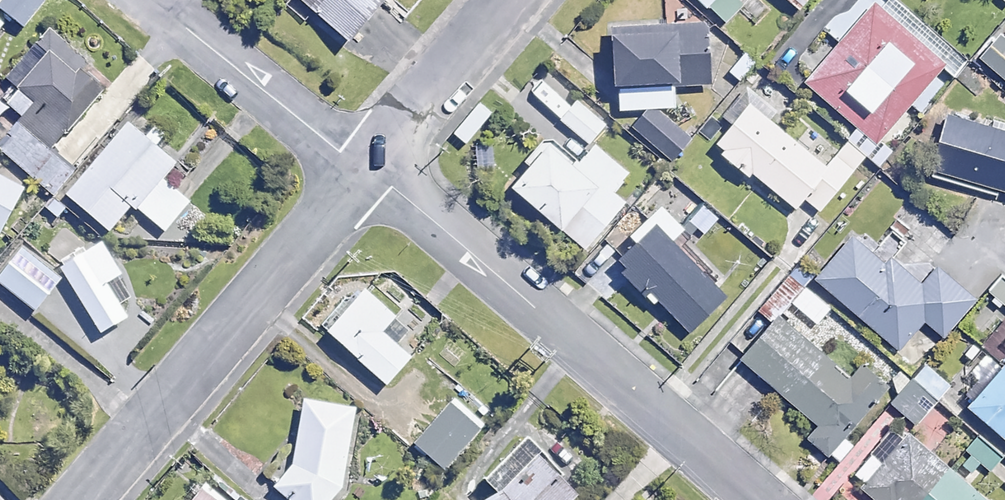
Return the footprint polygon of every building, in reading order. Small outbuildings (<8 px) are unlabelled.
[(20,30),(45,0),(0,0),(0,14),(20,30)] [(348,43),(383,0),(296,0),(348,43)] [(725,24),(747,0),(699,0),(725,24)] [(797,10),(805,0),(786,0),(797,10)] [(865,155),(869,159),(879,167),(893,149),(880,139),(943,66),(872,4),(804,82),(857,128),(846,140),(865,155)] [(646,108),(656,107),(676,107),(675,85),(710,84),(707,21),(607,25),(609,83),(618,83),(619,109),(646,108)] [(84,62),(48,30),(5,78),(15,87),(1,102),(52,147),(101,92),(77,71),(84,62)] [(998,34),(974,63),(1004,89),(1004,34),(1002,38),(998,34)] [(607,122),(576,99),(560,120),(591,143),(607,122)] [(853,169),(835,154),(825,166),(747,101),(713,142),(793,209),(803,197),(819,210),(853,169)] [(656,107),(646,108),(630,127),(671,162),(692,138),(656,107)] [(933,114),(918,175),(1004,196),(1004,131),(933,114)] [(138,211),(164,180),(176,166),(153,147),(163,135),(150,124),(141,135),(126,123),(64,196),(106,232),(130,204),(138,211)] [(580,162),(547,135),(506,184),(585,250),(625,202),(614,192),(630,173),(595,144),(580,162)] [(21,188),(0,177),(0,228),(21,188)] [(164,180),(138,211),(164,233),(190,202),(164,180)] [(713,275),(718,271),(696,248),(692,253),(675,235),(682,228),(659,203),(605,254),(642,294),(652,304),(657,300),(687,331),(729,292),(713,275)] [(884,262),(851,237),(815,284),(900,351),(924,320),(945,336),(974,299),(935,268),(922,286),(887,258),(884,262)] [(118,274),(100,243),(60,267),(99,331),(123,316),(103,283),(118,274)] [(21,247),(0,272),(0,285),(32,312),(60,279),(21,247)] [(999,274),(985,293),(1004,308),(1004,279),(999,274)] [(360,281),(318,327),(384,387),(412,356),(394,341),(408,326),(360,281)] [(831,306),(802,288),(791,306),(820,323),(831,306)] [(804,442),(824,460),(831,452),(840,460),(852,447),(842,437),(887,388),(860,363),(846,379),(775,315),(739,355),(818,427),(804,442)] [(963,444),(992,469),(1004,454),(1004,362),(998,371),(982,357),(968,372),(977,380),(959,400),(983,421),(963,444)] [(951,386),(927,365),(893,403),(917,424),(951,386)] [(304,397),(291,461),(270,486),(286,499),(329,499),(339,488),(356,408),(304,397)] [(479,430),(449,404),(413,445),(444,471),(479,430)] [(906,432),(877,465),(868,457),(852,476),(879,499),(982,499),(906,432)] [(531,439),(481,478),(490,490),(478,499),(573,499),(576,498),(531,439)] [(197,488),(187,499),(212,499),(197,488)]
